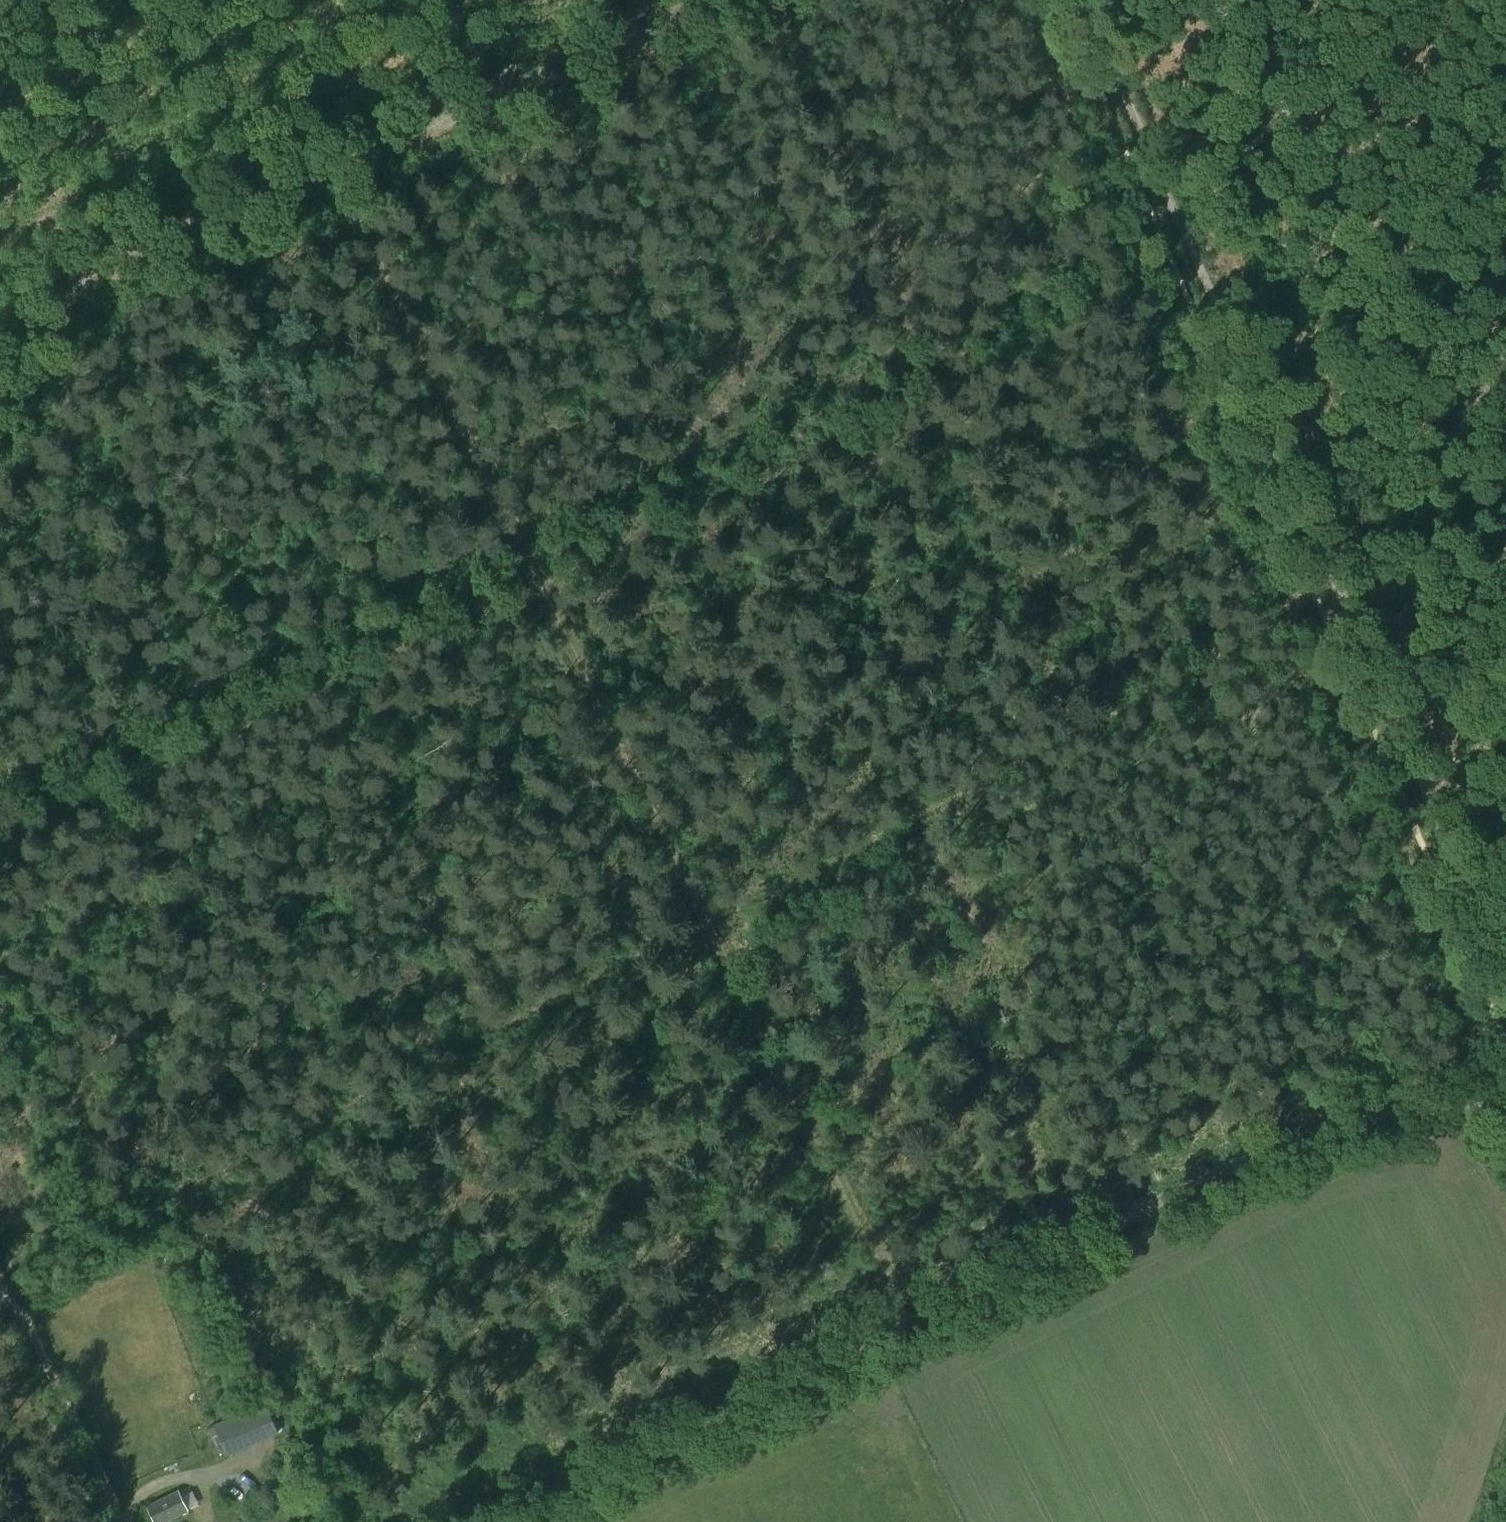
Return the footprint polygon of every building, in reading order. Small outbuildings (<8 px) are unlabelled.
[(214,1425),(219,1437),(227,1456),(278,1434),(265,1403),(214,1425)] [(154,1521),(164,1521),(188,1511),(179,1492),(147,1506),(154,1521)]
